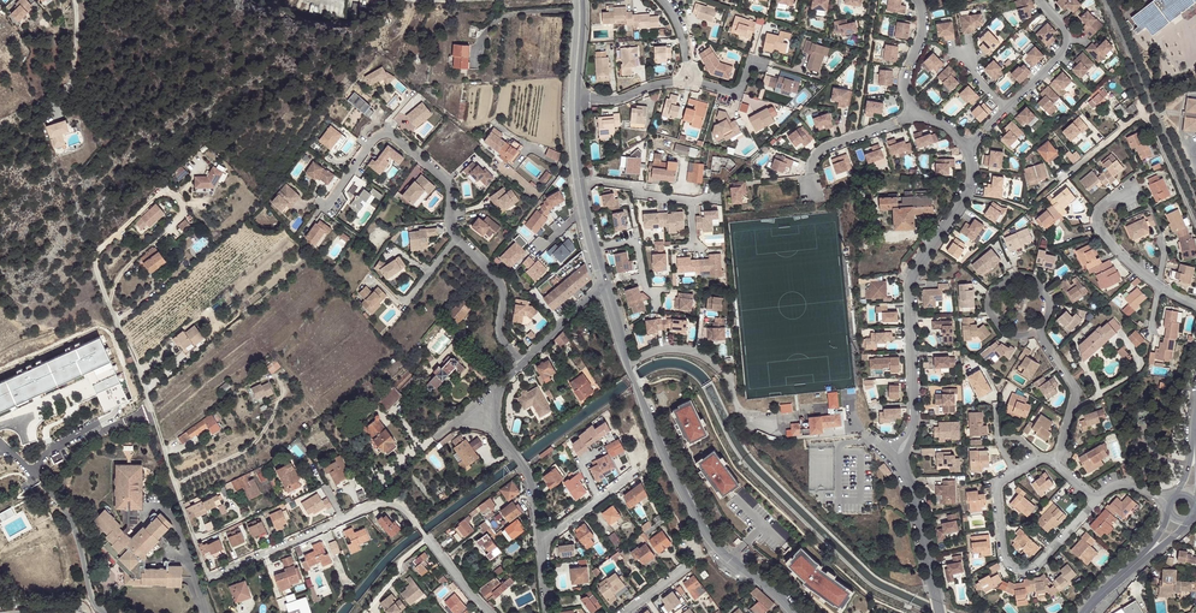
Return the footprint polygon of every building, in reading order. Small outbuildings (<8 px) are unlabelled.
[(15,7),(17,8),(14,11),(9,16),(16,24),(31,11),(28,8),(30,7),(24,0),(20,0),(14,6),(15,7)] [(812,5),(816,6),(816,8),(826,10),(828,0),(813,0),(812,5)] [(887,10),(904,13),(905,8),(900,8),(900,4),(901,0),(888,0),(887,10)] [(1027,5),(1032,3),(1031,0),(1016,0),(1015,0),(1020,18),(1031,15),(1028,8),(1027,5)] [(1062,8),(1066,5),(1068,7),(1073,12),(1081,5),(1077,0),(1059,0),(1056,2),(1062,8)] [(1131,18),(1138,27),(1134,29),(1134,31),(1134,32),(1136,33),(1137,33),(1145,27),(1152,35),(1195,1),(1195,0),(1154,0),(1131,18)] [(615,26),(633,25),(633,16),(632,12),(627,12),(626,7),(615,7),(615,5),(607,6),(608,12),(603,13),(604,23),(615,23),(615,26)] [(716,18),(718,12),(696,5),(693,15),(697,17),(697,19),(714,24),(716,18)] [(1080,18),(1086,24),(1088,26),(1084,30),(1083,31),(1089,38),(1102,26),(1095,19),(1096,19),(1088,10),(1080,18)] [(963,15),(966,33),(975,32),(975,30),(974,25),(978,25),(986,23),(984,13),(973,15),(972,14),(963,15)] [(633,25),(633,27),(640,27),(640,29),(660,28),(659,17),(650,17),(646,17),(645,15),(633,16),(633,25)] [(747,34),(746,38),(752,39),(757,23),(747,20),(745,26),(740,24),(742,19),(736,17),(731,33),(737,35),(738,32),(747,34)] [(844,18),(834,20),(836,32),(841,31),(842,34),(857,31),(855,21),(847,23),(845,23),(844,18)] [(906,22),(897,21),(897,25),(895,36),(907,38),(909,27),(905,27),(906,22)] [(942,26),(937,27),(938,37),(944,36),(946,35),(946,40),(955,39),(952,22),(941,23),(942,26)] [(1044,26),(1037,33),(1048,46),(1055,40),(1051,36),(1053,35),(1057,31),(1050,24),(1046,28),(1044,26)] [(776,46),(788,50),(790,43),(785,42),(786,38),(792,39),(794,34),(782,31),(780,36),(768,33),(764,49),(774,52),(775,50),(776,46)] [(990,36),(987,32),(979,39),(983,43),(984,44),(981,48),(987,54),(990,50),(999,42),(992,34),(990,36)] [(824,54),(826,46),(814,43),(815,42),(808,40),(805,52),(812,54),(808,68),(821,72),(826,55),(824,54)] [(1092,43),(1086,50),(1098,62),(1105,56),(1104,56),(1113,47),(1106,40),(1099,46),(1097,48),(1093,44),(1092,43)] [(454,68),(468,68),(469,45),(453,44),(453,56),(454,56),(454,68)] [(894,45),(885,44),(885,48),(883,59),(895,61),(897,50),(893,49),(894,45)] [(655,47),(655,59),(668,58),(672,58),(672,48),(667,48),(667,46),(655,47)] [(1039,60),(1044,55),(1035,46),(1027,54),(1029,55),(1025,59),(1033,66),(1036,63),(1035,62),(1038,59),(1039,60)] [(624,67),(622,68),(622,76),(633,75),(633,67),(637,67),(636,58),(636,54),(639,54),(638,47),(623,48),(624,67)] [(709,48),(699,55),(702,60),(712,75),(713,74),(714,76),(729,80),(733,68),(724,65),(721,66),(709,48)] [(595,58),(597,76),(610,75),(610,73),(610,67),(609,58),(606,58),(606,52),(596,52),(596,58),(595,58)] [(937,57),(932,52),(923,61),(931,69),(932,68),(936,71),(943,64),(940,60),(938,61),(936,58),(937,57)] [(1082,53),(1076,58),(1080,62),(1078,64),(1072,69),(1080,77),(1093,64),(1082,53)] [(992,77),(995,80),(1003,73),(1000,70),(1001,68),(993,60),(984,69),(989,74),(990,73),(993,76),(992,77)] [(1028,75),(1031,72),(1024,64),(1021,67),(1019,66),(1011,73),(1020,82),(1025,78),(1024,77),(1027,74),(1028,75)] [(948,65),(937,76),(950,89),(958,82),(953,76),(951,74),(954,70),(948,65)] [(382,67),(365,77),(370,85),(379,80),(383,78),(384,80),(387,84),(393,79),(394,77),(386,72),(382,67)] [(888,70),(880,69),(880,74),(879,84),(891,84),(892,74),(888,74),(888,70)] [(1052,82),(1059,90),(1062,87),(1067,82),(1069,84),(1072,81),(1063,71),(1060,75),(1061,76),(1058,79),(1057,78),(1052,82)] [(786,92),(792,94),(793,91),(799,93),(802,83),(781,76),(780,79),(773,77),(770,86),(778,89),(778,87),(787,90),(786,92)] [(973,90),(968,85),(959,94),(966,102),(968,101),(971,104),(979,97),(975,93),(974,94),(971,92),(973,90)] [(1049,85),(1043,91),(1046,95),(1044,97),(1039,102),(1046,110),(1052,104),(1060,97),(1049,85)] [(402,94),(394,87),(393,87),(392,88),(401,96),(407,89),(406,89),(402,94)] [(792,96),(792,94),(786,92),(787,90),(778,87),(778,89),(777,92),(792,96)] [(837,90),(833,89),(831,100),(838,101),(841,101),(840,106),(845,107),(846,105),(848,90),(838,88),(837,90)] [(1101,91),(1098,88),(1094,91),(1097,94),(1095,97),(1092,94),(1090,96),(1093,99),(1090,101),(1095,106),(1097,104),(1103,98),(1106,96),(1101,91)] [(659,101),(661,95),(659,94),(660,92),(653,94),(651,99),(652,101),(657,102),(657,101),(659,101)] [(364,115),(369,118),(373,112),(369,109),(371,107),(354,93),(347,101),(353,106),(364,115)] [(377,99),(386,106),(396,95),(394,93),(388,99),(382,93),(377,99)] [(666,98),(662,113),(669,116),(670,114),(678,117),(680,106),(676,105),(672,104),(673,101),(677,102),(679,96),(671,94),(669,98),(666,98)] [(386,106),(388,108),(391,108),(398,101),(398,97),(396,95),(386,106)] [(1107,102),(1103,98),(1097,104),(1101,108),(1107,102)] [(1187,98),(1185,112),(1183,112),(1182,116),(1184,117),(1183,131),(1195,132),(1195,99),(1187,98)] [(883,103),(867,100),(865,115),(870,115),(870,111),(873,111),(881,112),(883,103)] [(708,104),(697,101),(696,105),(695,110),(687,108),(685,117),(693,119),(692,121),(703,124),(708,104)] [(1138,107),(1134,101),(1126,107),(1131,113),(1138,107)] [(461,102),(459,118),(465,119),(467,103),(461,102)] [(432,115),(423,103),(406,117),(413,126),(421,120),(423,122),(432,115)] [(749,105),(742,103),(740,111),(747,113),(749,105)] [(1121,103),(1116,108),(1124,117),(1129,112),(1121,103)] [(1052,104),(1046,110),(1050,114),(1057,108),(1052,104)] [(1093,109),(1087,104),(1083,108),(1088,113),(1093,109)] [(632,108),(631,122),(643,123),(646,123),(647,106),(639,105),(638,108),(636,108),(632,108)] [(765,122),(774,117),(774,116),(779,114),(775,107),(772,106),(769,107),(750,118),(758,132),(768,126),(765,122)] [(975,108),(967,116),(976,125),(981,120),(980,119),(983,116),(984,117),(987,114),(980,106),(977,109),(975,108)] [(1015,118),(1023,125),(1030,118),(1032,119),(1035,116),(1026,107),(1023,110),(1024,111),(1021,114),(1020,113),(1015,118)] [(727,119),(729,118),(726,112),(720,110),(718,117),(721,122),(714,126),(712,133),(717,143),(725,138),(726,140),(730,138),(731,141),(743,134),(735,120),(732,122),(729,124),(727,119)] [(828,113),(813,118),(816,127),(824,124),(826,123),(828,128),(833,126),(828,113)] [(621,127),(620,114),(614,115),(614,117),(608,117),(599,118),(600,136),(611,135),(616,134),(615,128),(621,127)] [(1079,116),(1062,131),(1071,140),(1080,131),(1082,133),(1088,126),(1079,116)] [(777,121),(774,117),(765,122),(768,126),(777,121)] [(77,131),(74,125),(67,128),(65,120),(46,127),(54,147),(53,148),(56,154),(70,148),(69,146),(67,142),(67,140),(68,138),(69,137),(71,135),(77,133),(80,141),(80,143),(82,142),(82,141),(82,139),(79,131),(77,131)] [(421,120),(413,126),(415,128),(414,129),(415,131),(424,124),(423,122),(421,120)] [(1012,121),(1006,127),(1010,130),(1007,133),(1002,138),(1010,146),(1023,133),(1012,121)] [(804,125),(800,127),(810,140),(814,138),(804,125)] [(341,135),(330,126),(318,141),(330,150),(341,135)] [(504,134),(495,127),(485,140),(500,152),(506,142),(501,138),(504,134)] [(800,127),(788,136),(795,146),(801,142),(803,139),(807,144),(810,141),(810,140),(800,127)] [(1141,158),(1142,158),(1148,155),(1152,153),(1146,140),(1143,141),(1138,131),(1126,136),(1131,147),(1135,146),(1141,158)] [(918,132),(913,134),(918,147),(933,142),(930,133),(923,136),(919,137),(918,132)] [(341,135),(330,150),(335,154),(346,138),(341,135)] [(904,140),(896,143),(893,144),(891,139),(887,140),(892,154),(898,152),(907,149),(905,144),(904,140)] [(511,145),(506,142),(500,152),(502,153),(500,157),(509,162),(521,144),(515,140),(511,145)] [(1038,150),(1047,160),(1048,159),(1057,152),(1048,141),(1038,150)] [(686,155),(689,148),(674,143),(672,151),(685,155),(686,155)] [(876,150),(873,151),(865,154),(868,162),(875,160),(883,157),(879,143),(874,145),(876,150)] [(208,144),(201,150),(204,153),(211,148),(208,144)] [(371,159),(367,165),(374,170),(378,165),(383,169),(388,163),(385,160),(388,156),(391,159),(398,164),(403,158),(387,145),(381,153),(382,154),(381,155),(380,154),(374,162),(371,159)] [(628,154),(626,170),(640,172),(641,162),(641,159),(642,150),(639,146),(631,152),(631,154),(628,154)] [(697,150),(689,148),(686,155),(695,158),(697,150)] [(547,155),(558,161),(561,155),(550,150),(547,155)] [(985,157),(984,165),(989,166),(995,167),(995,171),(1001,172),(1001,168),(1003,158),(1000,157),(1001,152),(991,150),(990,156),(990,158),(985,157)] [(1074,163),(1077,160),(1069,150),(1065,153),(1074,163)] [(1058,154),(1057,152),(1048,159),(1050,162),(1058,154)] [(1101,160),(1102,163),(1112,155),(1111,152),(1101,160)] [(655,153),(654,163),(660,164),(661,162),(662,154),(655,153)] [(786,163),(791,165),(793,160),(776,154),(771,168),(782,172),(785,166),(786,163)] [(843,155),(832,158),(838,173),(852,168),(850,160),(845,161),(843,155)] [(1109,170),(1104,174),(1109,181),(1111,183),(1116,179),(1113,176),(1118,171),(1115,168),(1121,164),(1112,155),(1102,163),(1107,168),(1109,170)] [(936,158),(936,172),(948,172),(948,167),(948,163),(954,163),(954,159),(936,158)] [(668,163),(667,169),(676,170),(677,161),(669,160),(668,163)] [(208,177),(196,176),(196,188),(210,188),(208,193),(213,196),(220,182),(219,182),(226,168),(216,162),(208,177)] [(332,189),(339,179),(326,170),(326,171),(313,162),(305,173),(315,180),(315,179),(316,177),(320,180),(332,189)] [(476,167),(472,162),(463,171),(468,175),(470,173),(477,181),(479,179),(485,185),(493,178),(487,171),(485,173),(483,171),(478,165),(476,167)] [(653,167),(654,163),(650,163),(647,181),(664,183),(664,179),(674,181),(676,170),(667,169),(653,167)] [(703,164),(694,163),(693,173),(688,172),(687,181),(700,183),(703,164)] [(378,165),(374,170),(379,174),(383,169),(378,165)] [(1034,165),(1023,167),(1026,180),(1027,180),(1036,178),(1045,176),(1043,166),(1034,168),(1034,165)] [(189,173),(182,166),(175,174),(181,180),(189,173)] [(1102,172),(1100,174),(1097,176),(1091,170),(1079,180),(1087,190),(1100,179),(1104,185),(1109,181),(1104,174),(1102,172)] [(552,175),(548,171),(540,181),(545,184),(552,175)] [(468,175),(466,177),(473,184),(475,183),(477,181),(470,173),(468,175)] [(1156,194),(1158,199),(1170,195),(1162,177),(1159,178),(1157,174),(1147,178),(1149,183),(1147,184),(1153,195),(1156,194)] [(422,189),(429,181),(421,175),(415,183),(414,182),(402,196),(412,205),(424,190),(422,189)] [(986,186),(985,196),(1003,198),(1004,186),(1003,186),(1005,177),(994,176),(993,184),(993,187),(987,187),(986,186)] [(424,190),(429,194),(435,187),(429,181),(422,189),(424,190)] [(730,189),(731,205),(742,204),(741,196),(741,193),(745,193),(745,183),(732,184),(733,188),(730,189)] [(1051,204),(1052,205),(1053,206),(1058,212),(1061,215),(1066,211),(1063,208),(1068,204),(1065,201),(1068,198),(1070,199),(1074,195),(1066,186),(1051,198),(1049,201),(1051,204)] [(281,212),(296,194),(290,189),(287,189),(285,187),(277,195),(278,196),(272,204),(281,212)] [(358,215),(361,210),(364,205),(361,203),(363,200),(366,202),(371,195),(375,198),(378,200),(381,195),(373,189),(370,194),(369,193),(369,192),(367,191),(366,191),(364,190),(359,197),(358,196),(358,197),(357,197),(356,198),(356,199),(355,201),(354,196),(358,189),(354,187),(348,195),(353,203),(351,206),(355,213),(358,215)] [(489,198),(493,203),(495,202),(496,204),(495,205),(498,210),(504,206),(505,208),(508,206),(510,207),(519,200),(511,190),(506,193),(502,188),(489,198)] [(615,196),(614,190),(611,191),(603,192),(600,193),(602,204),(608,202),(609,207),(620,205),(619,200),(615,201),(615,196)] [(893,208),(895,228),(915,227),(914,213),(933,212),(930,190),(905,191),(905,196),(897,197),(897,196),(879,197),(880,209),(893,208)] [(539,211),(537,210),(525,225),(536,234),(548,218),(545,216),(550,213),(549,211),(553,208),(552,207),(564,200),(559,191),(547,198),(548,200),(543,202),(544,204),(540,206),(542,209),(539,211)] [(296,194),(281,212),(285,215),(300,198),(296,194)] [(364,205),(361,210),(365,212),(375,198),(371,195),(366,202),(363,200),(361,203),(364,205)] [(1030,204),(1036,198),(1034,195),(1028,200),(1030,204)] [(1075,197),(1074,195),(1070,199),(1068,198),(1065,201),(1068,204),(1075,197)] [(165,210),(156,201),(135,221),(141,227),(147,222),(149,225),(165,210)] [(994,202),(991,206),(992,207),(990,211),(989,210),(985,215),(995,222),(1002,213),(1000,212),(1002,208),(994,202)] [(1046,208),(1046,209),(1034,220),(1040,227),(1043,224),(1045,225),(1049,222),(1051,224),(1061,215),(1058,212),(1053,206),(1052,205),(1051,204),(1046,208)] [(614,210),(616,227),(627,225),(624,208),(614,210)] [(1171,221),(1175,230),(1177,229),(1186,225),(1178,208),(1167,213),(1171,221)] [(700,216),(695,216),(696,227),(699,227),(702,226),(712,226),(712,224),(712,222),(718,222),(718,209),(704,210),(704,213),(702,213),(701,210),(700,210),(700,216)] [(667,211),(662,212),(663,221),(663,225),(667,225),(668,229),(676,228),(684,228),(683,211),(673,211),(673,213),(667,213),(667,211)] [(663,221),(662,212),(654,212),(654,214),(652,214),(652,212),(643,212),(644,224),(653,223),(659,223),(658,221),(663,221)] [(1155,225),(1150,214),(1146,216),(1147,220),(1150,224),(1151,227),(1155,225)] [(495,234),(500,227),(487,217),(483,221),(478,218),(477,219),(474,223),(471,227),(482,235),(484,233),(490,237),(493,233),(495,234)] [(1150,232),(1147,225),(1145,221),(1143,217),(1125,226),(1132,240),(1150,232)] [(192,226),(187,219),(179,226),(185,233),(192,226)] [(965,226),(960,232),(974,241),(984,225),(975,219),(971,226),(969,228),(965,226)] [(325,231),(328,227),(321,222),(318,226),(317,225),(306,239),(316,246),(326,233),(327,232),(325,231)] [(1017,247),(1025,243),(1034,239),(1029,227),(1006,238),(1011,251),(1017,249),(1017,247)] [(438,235),(437,229),(426,230),(426,229),(419,230),(419,232),(408,233),(410,248),(423,246),(423,243),(427,242),(427,236),(438,235)] [(397,230),(389,241),(393,244),(401,233),(397,230)] [(1191,233),(1188,233),(1179,235),(1180,240),(1183,239),(1185,248),(1182,249),(1184,257),(1195,254),(1195,243),(1194,236),(1192,237),(1191,233)] [(349,239),(343,234),(340,238),(346,243),(349,239)] [(500,257),(507,265),(516,256),(519,259),(526,252),(522,248),(527,243),(519,234),(514,239),(516,242),(500,257)] [(573,243),(569,239),(563,245),(559,249),(558,247),(556,245),(548,252),(551,256),(554,253),(562,262),(576,249),(573,243)] [(956,239),(953,243),(955,244),(952,247),(951,246),(947,252),(958,259),(964,249),(962,248),(965,244),(956,239)] [(1085,263),(1087,268),(1091,266),(1098,263),(1101,261),(1099,256),(1096,258),(1091,247),(1089,242),(1075,249),(1082,265),(1085,263)] [(1091,247),(1096,258),(1099,256),(1094,246),(1091,247)] [(144,263),(152,273),(167,261),(160,252),(156,247),(150,252),(148,251),(146,252),(147,254),(141,259),(145,263),(144,263)] [(627,248),(615,250),(619,269),(625,268),(631,267),(629,258),(627,248)] [(993,248),(973,264),(981,274),(989,267),(990,269),(1002,258),(993,248)] [(1046,250),(1040,249),(1037,261),(1044,263),(1043,265),(1049,266),(1055,267),(1057,256),(1046,253),(1046,250)] [(592,279),(583,251),(556,272),(550,277),(536,288),(553,309),(592,279)] [(658,253),(652,253),(653,270),(662,269),(662,264),(666,264),(665,252),(662,252),(658,253)] [(709,258),(699,259),(699,271),(709,270),(709,277),(721,277),(720,253),(712,254),(712,258),(709,258)] [(516,256),(507,265),(510,268),(519,259),(516,256)] [(522,263),(526,267),(532,260),(528,256),(522,263)] [(699,271),(699,259),(690,259),(690,256),(686,257),(676,257),(676,272),(683,271),(694,271),(694,273),(699,273),(699,271)] [(399,257),(395,260),(401,269),(405,267),(399,257)] [(1101,261),(1098,263),(1101,271),(1099,272),(1104,282),(1114,278),(1117,276),(1111,265),(1107,258),(1101,261)] [(380,260),(375,268),(379,271),(380,270),(386,279),(401,269),(395,260),(390,263),(391,265),(389,266),(388,265),(387,265),(380,260)] [(528,269),(526,271),(536,281),(548,270),(538,260),(535,263),(528,269)] [(526,267),(528,269),(535,263),(532,260),(526,267)] [(1190,283),(1194,266),(1179,262),(1177,271),(1172,269),(1169,278),(1175,279),(1175,277),(1180,278),(1179,281),(1190,283)] [(1101,271),(1098,263),(1091,266),(1092,268),(1096,266),(1099,272),(1101,271)] [(1104,282),(1099,272),(1095,274),(1100,284),(1104,282)] [(1137,276),(1130,282),(1134,286),(1140,280),(1137,276)] [(1083,293),(1084,296),(1088,293),(1079,280),(1072,285),(1068,278),(1059,284),(1062,289),(1064,287),(1072,300),(1083,293)] [(1114,278),(1104,282),(1106,286),(1116,282),(1114,278)] [(593,282),(592,279),(553,309),(557,313),(592,285),(593,282)] [(870,289),(866,289),(866,298),(886,298),(885,281),(870,282),(870,289)] [(970,295),(974,294),(974,282),(960,283),(962,306),(973,306),(973,298),(970,298),(970,295)] [(923,289),(924,307),(931,306),(931,300),(935,300),(942,300),(942,288),(948,288),(948,283),(938,284),(938,288),(923,289)] [(640,296),(642,296),(641,291),(639,284),(625,288),(629,299),(628,299),(630,305),(632,304),(635,311),(646,308),(643,298),(641,299),(640,296)] [(1133,308),(1138,304),(1143,299),(1146,297),(1137,287),(1132,291),(1124,298),(1129,303),(1127,304),(1131,309),(1133,308)] [(380,305),(388,297),(379,289),(374,295),(372,297),(369,294),(371,292),(367,288),(365,290),(360,295),(367,302),(363,306),(369,312),(373,308),(375,310),(380,305)] [(641,291),(642,296),(640,296),(641,299),(643,298),(650,296),(644,290),(641,291)] [(679,297),(678,307),(690,309),(691,297),(689,297),(690,293),(678,292),(677,296),(679,297)] [(1074,303),(1084,296),(1083,293),(1072,300),(1074,303)] [(453,317),(460,322),(471,307),(470,306),(470,305),(466,302),(470,297),(466,294),(450,314),(453,317)] [(713,308),(720,309),(722,297),(706,295),(705,307),(713,308)] [(525,300),(516,299),(515,304),(517,305),(517,308),(515,307),(512,322),(521,323),(522,315),(527,316),(530,319),(537,312),(532,306),(527,306),(528,302),(525,300)] [(227,315),(239,306),(236,303),(225,313),(227,315)] [(1127,304),(1121,309),(1126,313),(1131,309),(1127,304)] [(373,308),(369,312),(371,314),(373,316),(377,312),(382,307),(380,305),(375,310),(373,308)] [(1085,319),(1087,310),(1078,308),(1077,313),(1073,316),(1071,314),(1066,318),(1063,314),(1059,318),(1066,326),(1071,331),(1085,319)] [(1166,327),(1164,336),(1175,338),(1176,338),(1179,322),(1175,322),(1177,311),(1166,309),(1164,319),(1167,320),(1166,327)] [(887,312),(882,312),(882,322),(897,321),(897,312),(887,312)] [(663,328),(662,318),(661,316),(646,318),(648,330),(658,328),(663,328)] [(975,316),(963,317),(965,336),(973,335),(979,335),(983,340),(992,333),(984,323),(981,326),(976,326),(975,323),(975,316)] [(460,322),(453,317),(451,320),(457,325),(460,322)] [(667,317),(665,317),(662,318),(663,328),(663,329),(669,328),(668,325),(668,322),(672,322),(672,325),(672,330),(676,331),(677,328),(686,329),(686,319),(667,317)] [(1064,328),(1066,326),(1059,318),(1057,320),(1064,328)] [(1101,326),(1096,330),(1106,341),(1121,327),(1113,319),(1103,328),(1101,326)] [(722,325),(722,321),(713,320),(712,320),(711,326),(706,326),(707,337),(711,337),(711,335),(712,335),(713,337),(713,338),(724,337),(723,325),(722,325)] [(932,321),(932,328),(943,327),(943,335),(945,335),(945,343),(953,343),(952,320),(932,321)] [(183,329),(173,338),(186,354),(196,345),(195,344),(204,336),(195,325),(186,332),(183,329)] [(1106,341),(1096,330),(1083,343),(1079,345),(1083,361),(1106,341)] [(1135,330),(1128,337),(1137,346),(1144,339),(1135,330)] [(560,347),(570,341),(563,331),(555,339),(560,347)] [(865,338),(865,348),(871,348),(871,344),(876,344),(876,342),(885,342),(885,340),(892,340),(891,332),(870,332),(870,338),(865,338)] [(1164,336),(1163,335),(1162,342),(1160,348),(1158,348),(1157,357),(1156,359),(1168,361),(1168,358),(1170,350),(1172,351),(1175,338),(1164,336)] [(0,384),(0,409),(89,368),(108,408),(128,399),(100,338),(0,384)] [(997,340),(981,352),(986,358),(991,355),(992,356),(997,352),(1000,356),(1004,354),(1005,352),(1011,356),(1015,348),(1011,345),(1010,347),(1002,342),(1000,343),(997,340)] [(1025,347),(1018,358),(1023,360),(1020,366),(1024,369),(1022,373),(1028,377),(1037,362),(1028,356),(1032,351),(1025,347)] [(1126,362),(1128,361),(1132,357),(1123,347),(1118,350),(1117,351),(1126,362)] [(422,358),(427,363),(432,358),(427,353),(422,358)] [(432,392),(438,397),(442,393),(436,388),(455,367),(461,371),(464,368),(458,362),(459,361),(455,358),(454,359),(452,356),(451,358),(448,355),(443,362),(445,364),(441,368),(438,366),(433,371),(436,374),(432,378),(430,376),(424,382),(427,384),(426,386),(428,388),(427,389),(431,393),(432,392)] [(948,356),(933,357),(934,367),(949,367),(955,366),(954,357),(948,357),(948,356)] [(898,357),(874,358),(874,359),(874,368),(874,369),(884,368),(884,367),(890,367),(890,371),(890,372),(899,371),(898,357)] [(266,368),(272,375),(281,367),(273,359),(268,362),(270,365),(266,368)] [(549,361),(538,367),(547,383),(552,379),(550,376),(556,372),(549,361)] [(1040,363),(1037,362),(1028,377),(1030,378),(1033,373),(1034,374),(1040,363)] [(1073,374),(1076,379),(1085,372),(1081,367),(1073,374)] [(87,373),(105,411),(129,401),(128,399),(108,408),(89,368),(0,409),(0,413),(87,373)] [(977,392),(989,385),(980,368),(967,375),(977,392)] [(407,370),(393,386),(394,387),(399,391),(413,375),(407,370)] [(575,391),(582,401),(595,392),(591,387),(587,381),(588,380),(584,374),(571,383),(575,390),(579,387),(579,388),(575,391)] [(417,378),(413,375),(399,391),(402,395),(417,378)] [(1043,376),(1033,382),(1038,389),(1040,387),(1045,395),(1049,392),(1051,396),(1052,397),(1058,392),(1055,388),(1059,385),(1054,377),(1049,380),(1047,382),(1046,380),(1043,376)] [(399,391),(394,387),(389,383),(386,386),(391,391),(379,404),(388,412),(403,396),(402,395),(399,391)] [(231,387),(229,384),(224,389),(222,387),(219,389),(223,394),(231,387)] [(251,390),(256,400),(265,396),(266,398),(273,394),(268,384),(261,387),(260,385),(251,390)] [(899,385),(889,385),(889,398),(899,398),(899,385)] [(991,389),(989,385),(977,392),(979,396),(991,389)] [(530,401),(533,405),(540,418),(552,411),(538,386),(528,392),(527,391),(524,390),(522,391),(522,394),(523,395),(517,399),(522,406),(530,401)] [(548,386),(545,388),(550,396),(553,394),(548,386)] [(956,388),(942,388),(942,394),(934,394),(934,402),(942,401),(942,404),(943,412),(954,412),(953,393),(956,393),(956,388)] [(1016,413),(1026,416),(1031,404),(1025,402),(1025,403),(1021,402),(1023,396),(1012,392),(1005,410),(1012,412),(1013,410),(1017,411),(1016,413)] [(691,399),(679,405),(680,406),(674,409),(674,410),(677,416),(675,417),(677,422),(678,421),(683,432),(682,432),(685,437),(686,436),(688,440),(689,439),(691,442),(696,439),(708,433),(704,425),(703,425),(701,421),(702,421),(700,418),(691,399)] [(524,410),(533,405),(530,401),(522,406),(524,410)] [(879,412),(880,422),(885,422),(885,418),(890,418),(901,417),(901,408),(884,409),(884,412),(879,412)] [(1099,421),(1095,409),(1083,414),(1085,419),(1080,421),(1083,430),(1088,429),(1087,425),(1099,421)] [(1025,418),(1026,416),(1016,413),(1017,411),(1013,410),(1012,412),(1005,410),(1003,413),(1019,419),(1020,416),(1025,418)] [(970,435),(983,434),(983,425),(982,411),(969,412),(970,435)] [(1034,424),(1029,420),(1022,429),(1028,433),(1032,427),(1037,430),(1047,437),(1051,431),(1048,429),(1053,422),(1040,414),(1034,424)] [(179,438),(183,444),(197,435),(202,431),(209,427),(213,434),(221,428),(212,415),(179,438)] [(792,424),(793,435),(824,432),(824,427),(842,426),(841,415),(810,417),(810,422),(804,423),(804,421),(805,419),(805,418),(803,417),(802,417),(801,419),(801,420),(801,423),(792,424)] [(388,454),(390,454),(397,449),(398,447),(396,444),(397,443),(380,421),(381,420),(382,419),(381,417),(379,417),(378,417),(377,419),(377,420),(368,428),(367,427),(365,427),(364,429),(363,431),(380,454),(384,451),(385,452),(386,451),(388,454)] [(600,436),(604,434),(609,443),(616,440),(607,421),(596,428),(599,434),(600,436)] [(934,425),(934,435),(939,435),(939,437),(945,437),(951,437),(959,436),(959,421),(938,422),(938,425),(934,425)] [(596,428),(594,424),(580,434),(582,436),(585,443),(591,439),(592,442),(600,436),(599,434),(596,428)] [(1046,439),(1047,437),(1037,430),(1035,433),(1046,439)] [(455,436),(452,432),(450,433),(440,441),(440,442),(443,445),(455,436)] [(461,435),(453,441),(457,446),(454,447),(464,460),(468,466),(470,464),(480,457),(475,450),(470,444),(467,438),(465,440),(461,435)] [(588,449),(586,446),(585,443),(582,436),(573,442),(580,455),(588,449)] [(479,437),(470,444),(475,450),(483,443),(479,437)] [(607,445),(612,456),(618,453),(625,450),(619,439),(616,440),(609,443),(607,445)] [(1107,455),(1100,444),(1078,457),(1086,470),(1102,461),(1100,458),(1107,455)] [(542,458),(554,449),(551,446),(539,454),(542,458)] [(970,468),(982,468),(982,464),(982,461),(985,461),(989,461),(989,455),(987,455),(987,448),(969,449),(970,468)] [(704,458),(699,461),(700,464),(702,468),(705,474),(708,478),(710,480),(717,490),(719,489),(723,495),(731,489),(732,490),(740,484),(725,464),(724,464),(720,458),(714,450),(704,458)] [(947,451),(936,452),(936,465),(954,464),(954,470),(959,470),(959,457),(954,457),(954,454),(950,454),(947,455),(947,451)] [(609,453),(592,462),(594,466),(591,467),(597,480),(605,476),(603,472),(611,468),(611,469),(615,467),(609,453)] [(339,467),(340,469),(345,467),(340,455),(335,458),(336,460),(322,468),(325,474),(327,473),(339,467)] [(699,461),(704,458),(703,456),(695,462),(698,466),(700,464),(699,461)] [(1125,459),(1120,463),(1123,473),(1129,471),(1125,459)] [(468,466),(464,460),(460,463),(466,471),(471,467),(470,464),(468,466)] [(127,524),(122,529),(125,532),(130,527),(130,526),(130,524),(134,523),(134,520),(137,520),(137,506),(137,503),(140,503),(139,500),(140,498),(143,498),(142,491),(140,491),(139,476),(142,476),(142,472),(141,469),(139,469),(137,467),(137,461),(112,462),(113,476),(111,476),(111,480),(111,483),(114,483),(114,487),(112,487),(111,490),(112,494),(114,494),(115,507),(119,507),(120,513),(121,513),(122,521),(127,521),(127,524)] [(277,469),(288,491),(302,484),(299,477),(301,477),(293,461),(277,469)] [(1103,464),(1102,461),(1086,470),(1087,472),(1103,464)] [(879,466),(882,471),(887,467),(884,463),(879,466)] [(255,470),(262,482),(268,479),(261,467),(255,470)] [(344,478),(340,469),(339,467),(327,473),(334,486),(338,483),(338,482),(344,478)] [(550,482),(547,484),(551,488),(563,478),(555,467),(545,475),(550,482)] [(886,476),(891,472),(887,467),(882,471),(886,476)] [(579,480),(583,477),(579,468),(573,473),(575,475),(570,479),(569,478),(564,482),(571,491),(570,491),(577,499),(587,492),(586,490),(579,480)] [(1040,488),(1042,491),(1053,483),(1045,471),(1040,475),(1040,476),(1031,482),(1036,490),(1040,488)] [(233,481),(232,481),(225,484),(227,487),(234,484),(237,490),(244,487),(245,490),(251,487),(250,482),(247,477),(246,475),(233,481)] [(278,485),(273,476),(269,478),(274,487),(278,485)] [(935,484),(935,490),(942,490),(942,502),(956,502),(955,479),(943,480),(943,484),(935,484)] [(251,487),(245,490),(250,500),(261,495),(254,480),(250,482),(251,487)] [(520,491),(513,481),(501,489),(509,499),(520,491)] [(642,482),(632,490),(640,500),(647,495),(642,482)] [(237,490),(234,484),(227,487),(228,490),(230,489),(232,492),(237,490)] [(1021,509),(1020,510),(1027,516),(1035,506),(1023,495),(1025,492),(1018,486),(1015,490),(1018,493),(1010,503),(1013,506),(1014,505),(1015,504),(1021,509)] [(224,497),(229,494),(225,487),(221,489),(224,497)] [(978,494),(978,493),(977,489),(966,490),(967,501),(969,501),(970,507),(982,505),(982,503),(986,503),(984,493),(978,494)] [(640,500),(632,490),(625,495),(628,500),(633,506),(640,500)] [(317,493),(301,504),(308,515),(312,512),(323,505),(325,506),(326,509),(332,506),(327,498),(322,501),(317,493)] [(222,504),(221,500),(219,496),(218,494),(203,501),(206,507),(207,511),(219,506),(222,514),(228,511),(224,503),(222,504)] [(1113,514),(1115,511),(1123,517),(1135,503),(1127,495),(1124,498),(1126,500),(1124,502),(1122,500),(1121,501),(1116,497),(1109,505),(1107,504),(1104,506),(1105,507),(1113,514)] [(497,506),(491,497),(486,501),(477,507),(479,511),(480,513),(482,511),(487,516),(493,511),(495,509),(494,508),(497,506)] [(206,507),(203,501),(202,500),(196,503),(186,507),(191,519),(193,518),(197,516),(196,512),(206,507)] [(514,501),(501,510),(509,520),(522,511),(516,504),(514,501)] [(1057,516),(1059,519),(1065,512),(1053,501),(1036,520),(1047,530),(1052,523),(1051,522),(1057,516)] [(278,504),(264,511),(265,514),(280,508),(278,504)] [(323,505),(312,512),(313,514),(325,506),(323,505)] [(610,523),(616,519),(621,516),(613,505),(603,513),(607,518),(610,523)] [(208,512),(207,511),(206,507),(196,512),(197,516),(208,512)] [(1113,521),(1117,518),(1113,514),(1105,507),(1099,514),(1101,516),(1098,519),(1096,517),(1088,525),(1100,536),(1104,532),(1110,525),(1109,524),(1112,520),(1113,521)] [(0,515),(0,518),(3,522),(15,515),(11,508),(0,515)] [(117,559),(125,567),(125,568),(128,570),(128,585),(153,583),(153,581),(168,580),(168,583),(173,582),(173,583),(183,583),(182,561),(170,561),(170,564),(146,566),(146,556),(146,555),(147,553),(146,551),(160,536),(158,534),(171,520),(159,509),(145,525),(143,523),(131,537),(127,534),(125,532),(122,529),(118,526),(120,524),(103,508),(92,520),(96,524),(103,531),(103,530),(107,534),(105,536),(108,539),(104,544),(118,558),(117,559)] [(287,521),(281,509),(269,515),(275,527),(282,523),(287,521)] [(393,521),(389,516),(387,514),(384,517),(382,515),(378,519),(392,535),(402,526),(396,519),(394,520),(393,521)] [(465,536),(475,528),(467,518),(471,516),(469,514),(461,520),(462,522),(455,527),(463,537),(465,536)] [(652,520),(655,524),(663,518),(661,514),(652,520)] [(1054,525),(1059,519),(1057,516),(1051,522),(1052,523),(1054,525)] [(653,525),(655,527),(664,521),(663,518),(655,524),(653,525)] [(504,531),(510,540),(524,529),(520,524),(521,523),(520,523),(521,522),(519,520),(518,520),(518,519),(503,530),(504,531)] [(487,530),(491,527),(486,520),(480,525),(485,531),(487,530)] [(956,520),(942,523),(943,528),(937,529),(939,538),(945,537),(944,532),(958,529),(956,520)] [(257,524),(255,521),(247,525),(253,537),(265,531),(261,522),(257,524)] [(230,531),(242,525),(241,523),(229,529),(230,531)] [(585,523),(580,527),(582,530),(577,534),(586,546),(590,543),(588,540),(594,536),(585,523)] [(644,532),(646,535),(653,530),(653,529),(655,527),(653,525),(653,526),(649,529),(644,532)] [(1113,527),(1110,525),(1104,532),(1106,534),(1113,527)] [(492,536),(496,534),(491,527),(487,530),(491,536),(492,537),(492,536)] [(1029,548),(1033,552),(1040,545),(1030,537),(1028,539),(1026,537),(1028,534),(1020,527),(1015,532),(1017,534),(1014,538),(1017,541),(1013,545),(1020,551),(1023,549),(1024,548),(1027,550),(1029,548)] [(232,547),(244,541),(239,528),(226,534),(232,547)] [(350,552),(359,547),(357,543),(359,542),(360,543),(369,539),(364,529),(354,534),(352,529),(343,533),(345,539),(348,537),(352,543),(347,546),(350,552)] [(494,539),(504,531),(503,530),(502,529),(496,534),(492,536),(494,539)] [(1090,545),(1096,539),(1086,530),(1080,537),(1081,538),(1083,539),(1076,547),(1074,545),(1070,550),(1083,561),(1094,550),(1090,545)] [(662,531),(650,541),(659,552),(671,543),(662,531)] [(496,554),(501,550),(492,537),(491,536),(488,532),(477,540),(484,550),(492,560),(497,556),(496,554)] [(619,539),(615,533),(609,537),(614,543),(616,545),(619,543),(617,540),(619,539)] [(987,539),(989,539),(989,533),(971,535),(972,551),(980,551),(980,554),(991,554),(990,544),(987,544),(987,539)] [(646,544),(647,543),(646,541),(643,537),(641,534),(638,536),(641,540),(645,545),(646,544)] [(1083,539),(1081,538),(1074,545),(1076,547),(1083,539)] [(207,546),(209,552),(211,555),(219,551),(216,545),(219,544),(218,541),(207,546)] [(202,542),(199,543),(200,547),(199,547),(203,555),(209,552),(207,546),(206,544),(203,545),(202,542)] [(332,542),(325,544),(329,556),(336,553),(332,542)] [(118,558),(104,544),(101,547),(105,551),(103,553),(110,560),(113,558),(116,561),(117,559),(118,558)] [(575,544),(560,546),(561,556),(576,554),(575,544)] [(638,547),(630,553),(634,558),(635,559),(637,559),(638,560),(640,559),(644,564),(654,556),(646,544),(645,545),(639,549),(638,547)] [(320,551),(323,550),(320,545),(311,549),(314,554),(303,559),(306,564),(309,569),(318,565),(317,563),(319,561),(321,566),(331,562),(327,556),(326,556),(323,557),(320,551)] [(815,561),(801,547),(794,554),(795,555),(792,558),(790,560),(791,562),(788,565),(793,570),(798,574),(805,581),(803,583),(821,595),(827,600),(834,605),(835,604),(839,607),(840,606),(842,607),(845,604),(850,596),(848,594),(850,592),(845,588),(846,587),(834,579),(825,572),(820,569),(817,566),(819,564),(815,561)] [(1177,560),(1195,563),(1195,557),(1192,556),(1192,551),(1179,549),(1177,560)] [(619,551),(612,556),(614,558),(620,553),(622,552),(620,550),(619,551)] [(1097,552),(1094,550),(1083,561),(1086,564),(1097,552)] [(421,574),(428,569),(426,566),(428,564),(426,561),(430,558),(425,551),(419,557),(417,554),(407,561),(412,567),(415,564),(416,566),(416,567),(421,574)] [(1168,556),(1165,563),(1172,564),(1174,557),(1168,556)] [(275,578),(279,589),(285,587),(300,583),(299,579),(295,567),(291,559),(282,562),(286,574),(275,578)] [(948,568),(945,568),(948,581),(954,580),(953,577),(952,573),(963,570),(961,561),(947,564),(948,568)] [(997,561),(988,566),(991,572),(996,570),(1000,568),(997,561)] [(1058,590),(1059,591),(1065,586),(1063,584),(1070,576),(1076,571),(1066,562),(1059,569),(1061,572),(1051,582),(1053,584),(1058,590)] [(309,569),(306,564),(301,566),(305,574),(310,572),(309,569)] [(299,566),(295,567),(299,579),(303,578),(299,566)] [(503,571),(500,566),(493,571),(497,576),(503,571)] [(511,575),(516,571),(513,566),(507,570),(511,575)] [(587,566),(573,568),(575,583),(590,582),(587,566)] [(602,572),(598,567),(593,570),(598,579),(602,572)] [(1172,568),(1165,568),(1163,568),(1163,581),(1174,581),(1175,581),(1175,580),(1176,568),(1172,568)] [(825,572),(834,579),(836,575),(827,569),(825,572)] [(709,575),(705,570),(700,573),(704,579),(709,575)] [(509,576),(511,579),(512,580),(519,575),(516,571),(511,575),(509,576)] [(608,577),(610,580),(614,585),(622,580),(616,572),(608,577)] [(1050,596),(1058,590),(1053,584),(1049,587),(1047,583),(1050,580),(1044,572),(1039,576),(1040,580),(1035,580),(1034,576),(1028,578),(1030,590),(1036,589),(1037,597),(1045,596),(1044,591),(1047,591),(1050,596)] [(1002,581),(998,573),(991,576),(989,574),(989,573),(978,579),(979,581),(976,582),(976,588),(983,588),(983,587),(990,583),(992,587),(997,586),(998,585),(997,583),(1002,581)] [(695,599),(706,591),(693,575),(689,578),(688,577),(685,579),(686,580),(682,584),(695,599)] [(408,592),(407,590),(402,594),(411,605),(425,594),(411,576),(407,580),(411,585),(413,588),(408,592)] [(439,580),(442,584),(447,580),(443,576),(439,580)] [(502,585),(496,576),(479,589),(487,599),(492,596),(494,598),(495,597),(497,596),(495,594),(493,592),(502,586),(502,585)] [(1063,584),(1065,586),(1072,578),(1070,576),(1063,584)] [(1013,583),(1008,581),(1007,583),(1004,590),(1012,593),(1015,592),(1016,600),(1027,598),(1026,591),(1030,590),(1028,578),(1023,578),(1024,581),(1019,582),(1019,585),(1016,585),(1016,582),(1014,583),(1013,583)] [(511,579),(505,583),(508,588),(514,583),(512,580),(511,579)] [(251,595),(245,580),(230,585),(236,601),(251,595)] [(610,580),(608,581),(616,591),(617,590),(614,585),(610,580)] [(617,590),(616,591),(620,597),(629,590),(622,580),(614,585),(617,590)] [(1174,581),(1163,581),(1160,580),(1160,585),(1163,586),(1162,592),(1176,593),(1176,590),(1181,591),(1181,589),(1181,580),(1180,580),(1180,582),(1175,581),(1174,581)] [(1181,580),(1181,589),(1187,589),(1187,587),(1195,588),(1195,582),(1181,580)] [(616,591),(608,581),(599,588),(608,600),(616,595),(614,592),(616,591)] [(998,585),(997,586),(1004,590),(1007,583),(1002,581),(997,583),(998,585)] [(505,583),(502,585),(502,586),(493,592),(495,594),(497,596),(508,588),(505,583)] [(993,588),(992,587),(990,583),(983,587),(983,588),(985,592),(993,588)] [(1175,598),(1176,593),(1162,592),(1163,586),(1160,585),(1159,597),(1175,598)] [(854,592),(847,586),(846,587),(845,588),(850,592),(848,594),(850,596),(851,596),(854,592)] [(756,588),(751,592),(759,600),(762,602),(758,607),(765,612),(770,609),(774,604),(756,588)] [(616,595),(608,600),(611,604),(620,597),(616,591),(614,592),(616,595)] [(673,591),(663,598),(666,604),(664,605),(669,611),(681,603),(673,591)] [(285,597),(288,603),(297,600),(295,593),(285,597)] [(393,598),(395,597),(392,593),(380,602),(389,612),(397,612),(406,606),(400,599),(396,602),(394,604),(391,600),(393,598)] [(460,600),(455,593),(445,602),(455,612),(459,612),(462,611),(456,604),(460,600)] [(593,594),(589,597),(595,604),(598,601),(599,601),(594,594),(593,594)] [(286,604),(289,612),(300,609),(301,612),(313,612),(307,596),(297,600),(288,603),(286,604)] [(581,598),(589,608),(595,604),(589,597),(588,596),(581,598)] [(466,606),(460,600),(456,604),(462,611),(466,606)] [(758,607),(762,602),(759,600),(751,608),(756,612),(765,612),(758,607)] [(1139,607),(1136,600),(1125,607),(1124,606),(1122,608),(1122,609),(1123,609),(1125,612),(1141,612),(1138,608),(1139,607)] [(595,604),(589,608),(592,612),(598,608),(595,604)] [(840,606),(839,607),(838,609),(841,612),(846,605),(845,604),(842,607),(840,606)]
